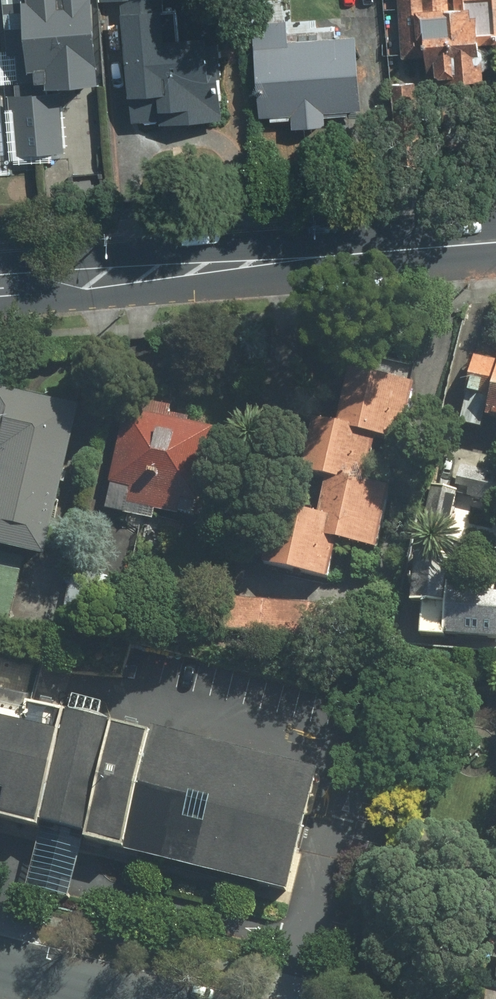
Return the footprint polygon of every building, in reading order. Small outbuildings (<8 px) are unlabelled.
[(103,88),(96,0),(56,0),(24,3),(29,75),(45,74),(47,93),(103,88)] [(133,124),(159,123),(160,130),(228,122),(224,59),(208,60),(207,41),(165,44),(163,0),(100,0),(100,3),(121,2),(128,100),(132,99),(133,124)] [(455,10),(451,10),(451,0),(398,0),(403,62),(427,60),(428,80),(453,80),(453,84),(484,82),(482,47),(495,45),(495,0),(455,0),(455,10)] [(364,111),(357,38),(290,43),(288,22),(252,26),(260,120),(270,119),(271,124),(293,122),(294,132),(327,129),(326,120),(349,118),(349,113),(364,111)] [(66,92),(6,96),(9,153),(70,149),(66,92)] [(468,377),(495,385),(492,395),(495,396),(495,361),(474,355),(468,377)] [(351,367),(331,426),(331,429),(316,425),(298,485),(327,493),(320,516),(290,507),(271,570),(333,588),(346,546),(379,556),(404,470),(372,460),(379,436),(400,443),(417,386),(351,367)] [(0,391),(0,550),(50,559),(79,406),(0,391)] [(156,514),(194,522),(214,427),(124,408),(102,512),(154,523),(156,514)] [(462,467),(438,557),(417,556),(412,604),(448,610),(447,639),(495,642),(495,582),(495,581),(495,476),(462,467)] [(134,584),(73,572),(65,611),(126,624),(134,584)] [(39,832),(42,822),(88,834),(86,841),(290,893),(321,772),(155,729),(153,738),(30,706),(32,698),(0,690),(0,822),(39,832)]
